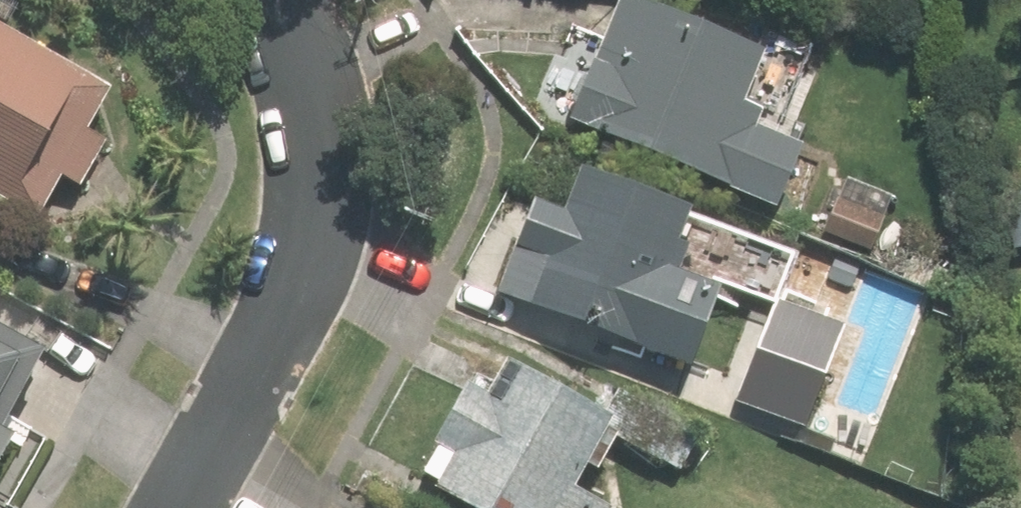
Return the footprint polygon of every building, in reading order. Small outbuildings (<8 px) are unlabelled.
[(765,61),(625,2),(574,125),(605,138),(603,142),(778,213),(803,155),(756,135),(763,119),(744,111),(765,61)] [(105,142),(89,133),(112,91),(0,28),(0,201),(38,223),(53,196),(69,205),(105,142)] [(532,205),(497,297),(692,372),(721,295),(669,277),(691,218),(582,176),(566,217),(532,205)] [(1004,195),(1015,249),(1020,248),(1020,192),(1004,195)] [(885,216),(838,198),(824,232),(872,251),(885,216)] [(25,234),(8,269),(76,301),(92,265),(25,234)] [(773,305),(735,405),(806,432),(844,333),(773,305)] [(0,328),(0,429),(43,352),(0,328)] [(502,364),(481,399),(463,390),(433,445),(437,449),(421,476),(434,484),(431,490),(463,507),(598,507),(583,500),(617,440),(679,475),(700,438),(614,391),(598,417),(502,364)] [(11,448),(0,442),(0,467),(11,448)]
